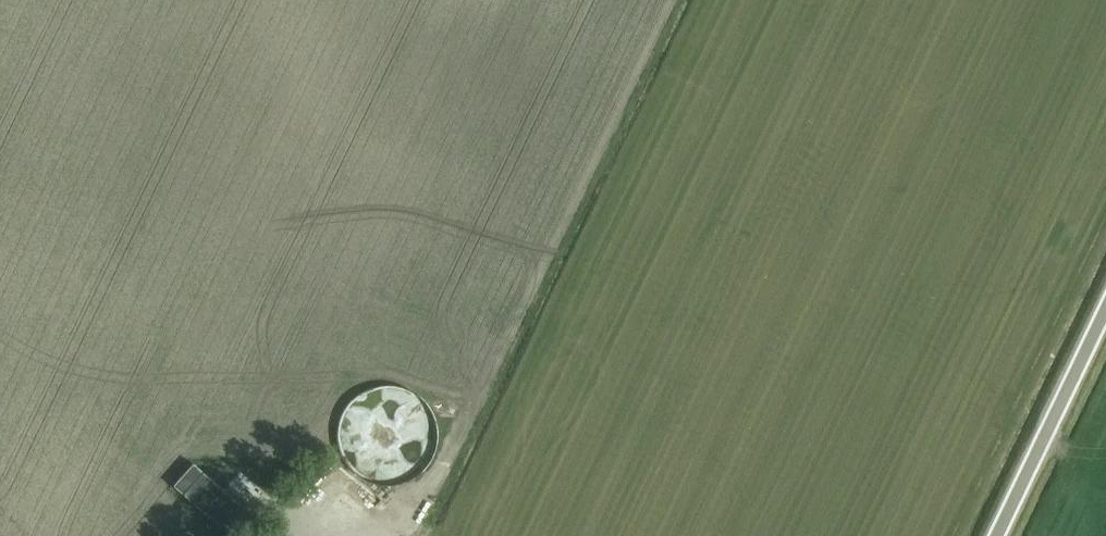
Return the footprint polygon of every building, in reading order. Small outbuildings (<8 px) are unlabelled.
[(347,459),(355,471),(366,479),(378,485),(392,486),(405,484),(417,478),(428,469),(435,458),(439,445),(439,432),(436,419),(429,408),(420,399),(408,392),(395,389),(380,390),(367,395),(355,404),(347,416),(342,430),(342,445),(347,459)] [(240,506),(192,463),(173,485),(221,527),(240,506)]
